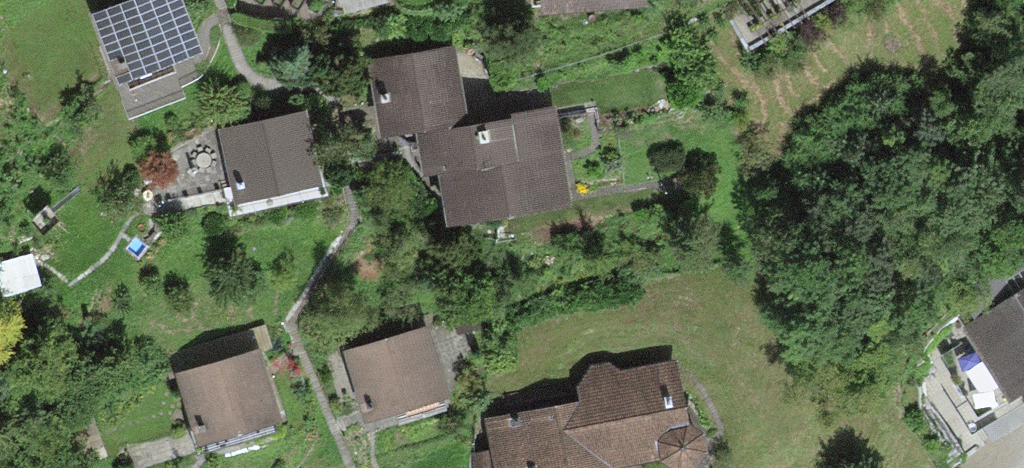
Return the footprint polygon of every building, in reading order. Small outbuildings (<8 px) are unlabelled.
[(90,8),(115,80),(200,51),(182,0),(112,0),(90,8)] [(813,10),(830,0),(807,0),(813,10)] [(380,130),(418,123),(422,167),(438,166),(444,218),(571,197),(553,100),(467,115),(453,42),(366,55),(380,130)] [(304,104),(216,126),(236,200),(322,178),(304,104)] [(959,294),(975,316),(961,325),(1010,395),(1023,386),(1023,250),(959,294)] [(425,323),(344,349),(366,417),(447,391),(425,323)] [(258,344),(170,368),(190,439),(278,415),(258,344)] [(484,415),(489,447),(470,453),(470,467),(615,467),(614,462),(660,452),(675,462),(695,462),(707,444),(703,425),(688,416),(676,357),(619,366),(608,357),(590,359),(575,381),(578,396),(484,415)]
